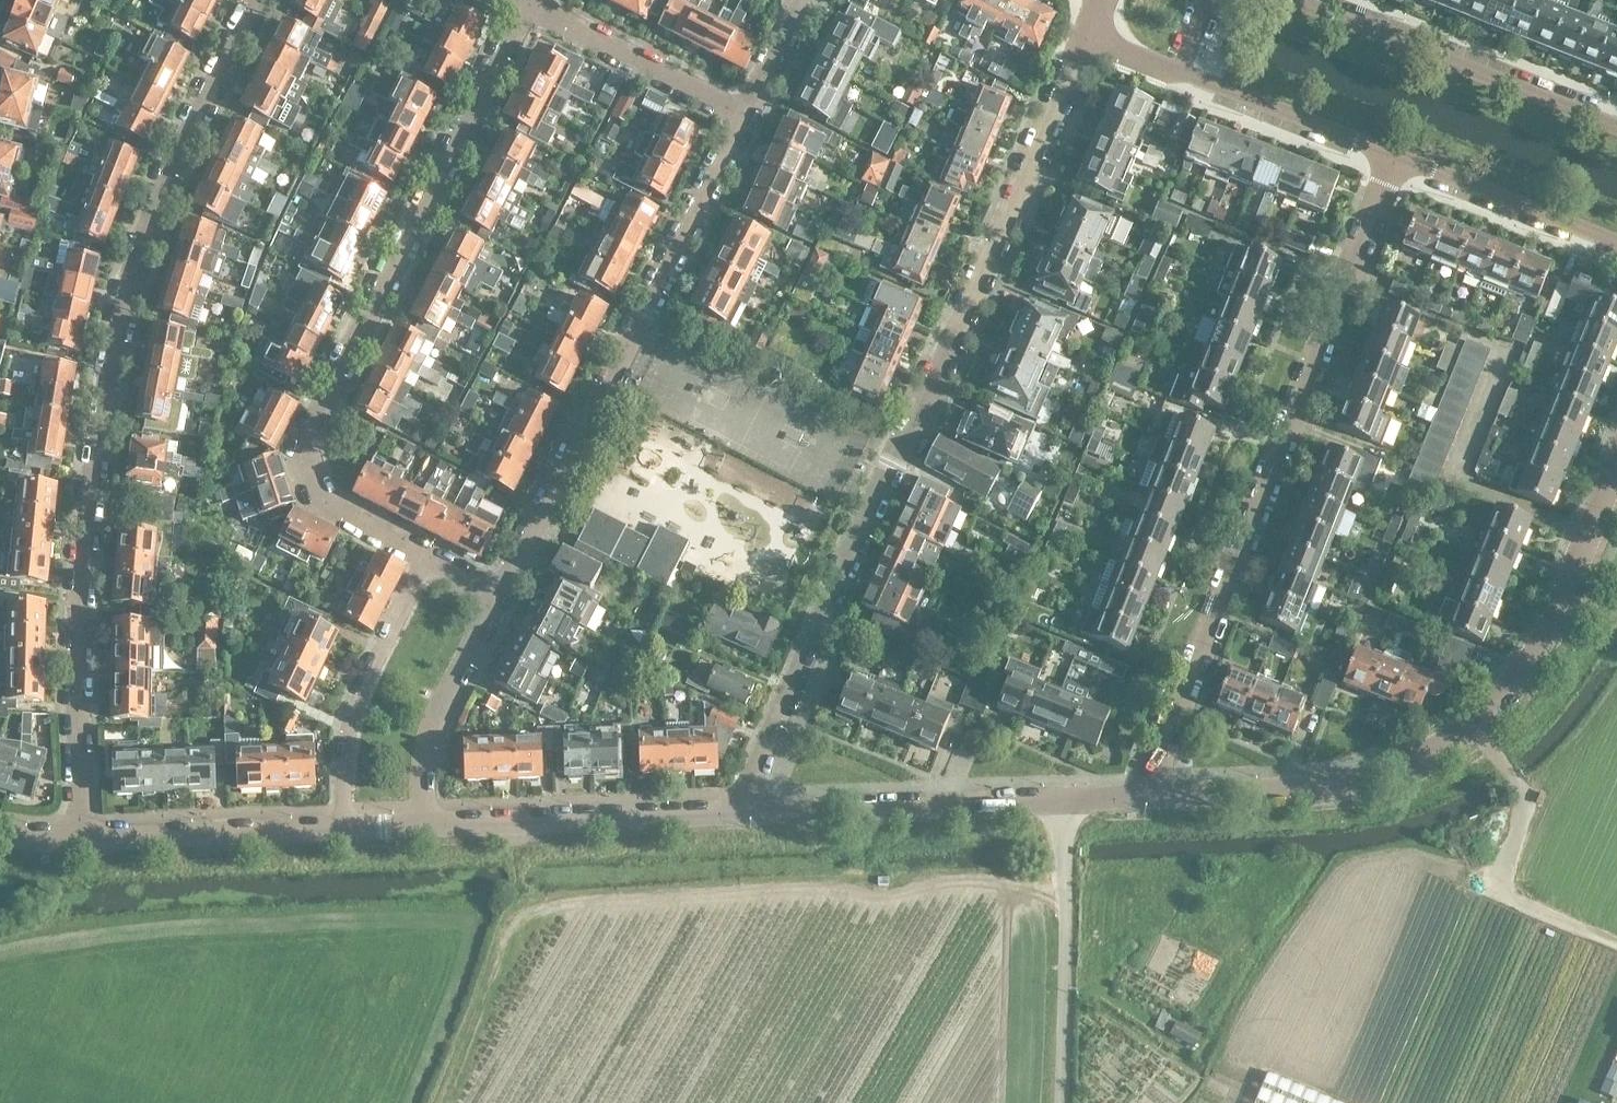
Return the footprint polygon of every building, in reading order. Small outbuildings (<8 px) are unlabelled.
[(46,35),(56,14),(54,13),(24,0),(21,0),(13,21),(46,35)] [(54,13),(60,0),(24,0),(54,13)] [(165,11),(159,23),(168,27),(164,35),(183,45),(187,37),(197,42),(208,21),(164,0),(150,0),(149,2),(165,11)] [(208,21),(218,1),(216,0),(164,0),(208,21)] [(335,1),(333,0),(296,0),(293,7),(309,15),(305,23),(317,29),(333,37),(337,29),(332,27),(343,5),(335,1)] [(391,2),(386,0),(370,0),(369,1),(374,4),(367,17),(380,24),(391,2)] [(625,8),(629,0),(609,0),(625,8)] [(625,8),(646,19),(650,12),(652,13),(656,16),(665,0),(629,0),(625,8)] [(656,16),(663,19),(665,20),(661,27),(682,38),(697,10),(701,2),(702,0),(690,0),(688,5),(677,0),(665,0),(656,16)] [(703,49),(723,59),(738,31),(742,23),(754,0),(742,0),(735,15),(723,9),(717,21),(703,49)] [(848,3),(864,12),(868,4),(870,0),(850,0),(848,3)] [(868,4),(889,15),(892,10),(887,8),(890,2),(885,0),(870,0),(868,4)] [(957,5),(954,12),(967,18),(958,36),(967,41),(970,36),(978,19),(989,0),(963,0),(960,7),(957,5)] [(978,19),(970,36),(974,38),(980,37),(987,24),(998,29),(1013,0),(989,0),(978,19)] [(998,29),(1009,35),(1005,42),(1013,47),(1017,40),(1035,5),(1025,0),(1013,0),(998,29)] [(1446,8),(1444,11),(1457,15),(1458,12),(1459,13),(1465,0),(1439,0),(1437,4),(1446,8)] [(1468,17),(1467,20),(1479,24),(1481,21),(1483,22),(1491,0),(1465,0),(1459,13),(1468,17)] [(1491,26),(1490,28),(1502,33),(1503,30),(1505,31),(1517,0),(1491,0),(1483,22),(1491,26)] [(1514,34),(1513,37),(1525,42),(1526,39),(1528,40),(1543,1),(1539,0),(1517,0),(1505,31),(1514,34)] [(1588,19),(1574,58),(1582,61),(1581,64),(1593,69),(1594,66),(1596,66),(1611,28),(1599,24),(1601,20),(1600,15),(1605,3),(1597,0),(1596,0),(1588,19)] [(1528,40),(1537,43),(1536,46),(1548,51),(1549,48),(1551,49),(1565,10),(1543,1),(1528,40)] [(697,10),(682,38),(703,49),(717,21),(706,15),(710,7),(701,2),(697,10)] [(1035,5),(1017,40),(1013,47),(1022,51),(1025,44),(1039,51),(1041,49),(1039,48),(1055,16),(1035,5)] [(405,10),(396,6),(390,18),(399,22),(405,10)] [(453,8),(442,29),(473,45),(484,23),(453,8)] [(1565,10),(1551,49),(1558,52),(1557,55),(1570,60),(1571,57),(1574,58),(1588,19),(1565,10)] [(1596,66),(1606,70),(1604,73),(1616,78),(1616,76),(1616,13),(1611,28),(1596,66)] [(372,39),(380,24),(367,17),(359,33),(372,39)] [(892,45),(901,30),(893,26),(886,22),(875,17),(874,17),(866,31),(866,32),(840,19),(835,29),(832,27),(827,37),(829,38),(829,40),(864,58),(868,61),(879,38),(892,45)] [(46,35),(13,21),(4,42),(7,44),(7,43),(38,56),(46,35)] [(285,22),(274,43),(310,62),(312,62),(335,74),(339,66),(331,62),(333,59),(317,51),(323,41),(314,36),(314,35),(317,29),(305,23),(301,31),(285,22)] [(388,22),(385,26),(396,32),(398,28),(388,22)] [(738,31),(723,59),(744,70),(758,42),(747,36),(751,28),(742,23),(738,31)] [(932,46),(940,31),(928,26),(921,40),(932,46)] [(442,29),(431,50),(462,66),(473,45),(442,29)] [(115,48),(140,61),(177,80),(189,58),(179,53),(183,45),(164,35),(155,32),(145,52),(137,48),(137,49),(119,39),(115,48)] [(818,59),(818,61),(853,79),(864,58),(829,40),(824,50),(821,48),(816,58),(818,59)] [(274,43),(263,64),(293,79),(301,83),(312,62),(310,62),(274,43)] [(954,52),(960,55),(962,50),(964,47),(958,44),(954,52)] [(551,57),(539,51),(528,73),(559,89),(576,97),(590,105),(595,95),(573,84),(585,60),(557,45),(551,57)] [(110,57),(136,70),(144,74),(138,85),(167,100),(177,80),(140,61),(115,48),(110,57)] [(95,49),(92,55),(105,61),(108,54),(95,49)] [(34,106),(40,79),(27,75),(30,67),(0,50),(0,65),(14,69),(13,73),(3,70),(0,81),(0,96),(34,106)] [(431,50),(420,72),(451,88),(462,66),(431,50)] [(960,55),(957,60),(969,66),(974,56),(962,50),(960,55)] [(995,60),(989,73),(997,78),(1002,69),(1004,65),(995,60)] [(808,80),(807,82),(842,101),(853,79),(818,61),(813,70),(810,69),(805,79),(808,80)] [(293,79),(263,64),(253,84),(297,107),(302,98),(287,90),(293,79)] [(328,71),(317,65),(313,73),(324,79),(328,71)] [(1002,69),(997,78),(1006,82),(1010,74),(1002,69)] [(62,70),(56,81),(77,92),(83,81),(62,70)] [(607,112),(625,78),(608,70),(603,80),(610,84),(604,97),(602,96),(596,107),(607,112)] [(528,73),(517,94),(548,110),(555,96),(572,105),(576,97),(559,89),(528,73)] [(928,88),(937,93),(944,79),(934,75),(928,88)] [(382,98),(388,102),(424,120),(435,99),(429,96),(433,88),(410,76),(406,84),(400,96),(375,84),(371,93),(382,98)] [(842,101),(807,82),(802,91),(799,90),(794,100),(797,101),(795,103),(829,121),(829,122),(831,123),(842,101)] [(253,111),(249,119),(268,128),(272,121),(280,125),(286,113),(302,121),(306,112),(297,107),(253,84),(242,105),(253,111)] [(371,93),(353,84),(343,103),(358,111),(363,101),(377,108),(382,98),(371,93)] [(124,93),(119,103),(156,121),(167,100),(138,85),(133,96),(124,93)] [(909,85),(903,101),(915,106),(922,91),(909,85)] [(1002,122),(1011,99),(980,87),(971,109),(1002,122)] [(946,98),(931,90),(925,102),(940,109),(946,98)] [(1117,90),(1107,113),(1147,129),(1152,116),(1156,118),(1160,108),(1117,90)] [(649,135),(655,138),(686,154),(697,132),(685,126),(691,115),(672,106),(673,104),(649,91),(642,105),(660,114),(649,135)] [(71,110),(83,113),(90,101),(76,93),(71,110)] [(108,107),(115,110),(123,115),(118,126),(123,128),(119,135),(136,143),(139,137),(146,141),(156,121),(119,103),(100,93),(96,99),(109,105),(108,107)] [(548,110),(517,94),(506,115),(524,125),(520,133),(539,142),(550,148),(558,132),(541,123),(548,110)] [(0,96),(0,123),(26,130),(26,132),(27,132),(34,106),(0,96)] [(384,111),(390,115),(384,126),(414,141),(424,120),(388,102),(384,111)] [(907,119),(912,110),(896,102),(891,111),(907,119)] [(617,104),(611,115),(619,119),(625,108),(617,104)] [(960,104),(952,124),(962,129),(962,130),(993,143),(1002,122),(971,109),(960,104)] [(350,109),(342,105),(332,125),(340,129),(350,109)] [(791,111),(786,121),(827,139),(825,144),(838,149),(843,138),(791,111)] [(924,115),(917,112),(911,125),(918,129),(924,115)] [(1107,113),(1098,135),(1139,152),(1143,143),(1141,142),(1147,129),(1107,113)] [(1185,145),(1194,121),(1179,115),(1170,139),(1185,145)] [(262,160),(273,139),(265,135),(268,128),(249,119),(245,126),(234,121),(224,142),(261,160),(262,160)] [(776,144),(814,160),(817,162),(825,144),(827,139),(786,121),(776,144)] [(607,123),(600,136),(613,143),(620,130),(607,123)] [(1198,123),(1184,160),(1183,169),(1190,172),(1193,163),(1207,168),(1221,132),(1198,123)] [(895,141),(900,132),(887,125),(882,135),(895,141)] [(379,137),(372,134),(367,143),(404,161),(414,141),(384,126),(379,137)] [(958,141),(944,135),(939,145),(984,164),(993,143),(962,130),(958,141)] [(1221,132),(1207,168),(1229,177),(1244,141),(1221,132)] [(26,150),(10,145),(11,136),(0,133),(0,169),(20,175),(26,150)] [(506,135),(495,155),(549,183),(553,174),(529,161),(539,142),(520,133),(516,140),(506,135)] [(634,154),(644,159),(675,175),(686,154),(655,138),(649,135),(645,133),(634,154)] [(363,168),(364,169),(361,175),(381,185),(384,178),(393,183),(404,161),(367,143),(360,139),(351,134),(346,143),(363,152),(356,164),(363,168)] [(1098,135),(1088,157),(1129,174),(1134,162),(1139,152),(1098,135)] [(51,146),(64,150),(67,142),(53,138),(51,146)] [(93,163),(100,166),(130,178),(138,157),(129,153),(131,147),(111,138),(109,145),(105,155),(74,143),(69,154),(93,163)] [(1251,186),(1266,149),(1244,141),(1229,177),(1251,186)] [(224,142),(214,163),(252,181),(258,169),(275,177),(279,169),(262,160),(261,160),(224,142)] [(776,144),(765,167),(796,181),(808,186),(824,193),(828,185),(807,176),(814,160),(776,144)] [(977,185),(976,184),(984,164),(939,145),(934,157),(949,162),(940,183),(970,195),(974,186),(976,187),(977,185)] [(1149,145),(1145,155),(1158,160),(1161,150),(1149,145)] [(900,149),(893,164),(906,170),(913,155),(900,149)] [(1288,158),(1266,149),(1251,186),(1266,191),(1255,220),(1263,224),(1275,195),(1274,194),(1288,158)] [(79,157),(69,154),(66,162),(75,165),(79,157)] [(495,155),(484,176),(512,190),(516,184),(517,185),(520,180),(534,187),(536,185),(545,190),(549,183),(495,155)] [(879,190),(880,189),(891,163),(872,155),(861,181),(869,185),(879,190)] [(1145,155),(1142,164),(1154,169),(1158,160),(1145,155)] [(590,156),(585,165),(599,173),(604,163),(590,156)] [(1104,196),(1121,203),(1133,176),(1129,174),(1088,157),(1077,181),(1105,193),(1104,196)] [(1297,203),(1311,167),(1288,158),(1274,194),(1275,195),(1297,203)] [(648,198),(650,192),(663,199),(675,175),(644,159),(638,171),(620,162),(612,179),(648,198)] [(97,175),(92,188),(121,200),(130,178),(100,166),(93,163),(89,173),(97,175)] [(204,184),(205,185),(241,201),(258,209),(262,202),(253,197),(254,196),(246,192),(252,181),(214,163),(204,184)] [(797,199),(801,201),(808,186),(796,181),(765,167),(755,190),(793,207),(797,199)] [(1324,214),(1339,178),(1311,167),(1297,203),(1324,214)] [(12,189),(16,174),(0,169),(0,196),(4,197),(1,206),(28,213),(32,200),(16,196),(17,191),(12,189)] [(348,169),(333,198),(346,205),(374,219),(385,198),(369,190),(373,182),(348,169)] [(302,182),(314,189),(318,181),(306,175),(302,182)] [(484,176),(474,197),(528,224),(532,216),(522,211),(515,207),(515,206),(507,202),(512,190),(484,176)] [(316,190),(301,182),(296,192),(311,200),(316,190)] [(883,182),(880,189),(887,193),(890,186),(883,182)] [(58,188),(46,184),(42,194),(53,199),(58,188)] [(204,184),(204,185),(194,205),(223,219),(229,206),(237,210),(237,209),(254,217),(258,209),(241,201),(205,185),(204,184)] [(627,199),(621,209),(614,206),(615,205),(576,184),(571,195),(592,205),(648,234),(659,211),(629,195),(627,200),(627,199)] [(880,190),(879,190),(869,185),(861,202),(872,208),(880,190)] [(960,198),(928,185),(922,198),(907,191),(903,200),(905,201),(950,220),(960,198)] [(57,200),(83,210),(112,222),(121,200),(92,188),(86,202),(61,192),(57,200)] [(776,228),(785,232),(796,208),(793,207),(755,190),(745,213),(776,227),(776,228)] [(1187,196),(1174,190),(1170,200),(1184,205),(1187,196)] [(268,214),(280,220),(289,201),(277,195),(268,214)] [(528,224),(474,197),(463,218),(491,232),(497,220),(514,229),(514,228),(523,233),(528,224)] [(333,198),(322,219),(335,225),(363,239),(374,219),(346,205),(333,198)] [(1214,213),(1218,201),(1210,198),(1206,210),(1214,213)] [(1064,211),(1060,220),(1098,237),(1102,238),(1117,245),(1128,222),(1113,215),(1113,217),(1074,199),(1069,210),(1064,211)] [(1195,199),(1191,208),(1200,212),(1204,203),(1195,199)] [(112,222),(83,210),(57,200),(54,209),(80,219),(75,232),(104,244),(112,222)] [(544,206),(556,212),(559,206),(547,200),(544,206)] [(845,222),(853,205),(843,200),(835,216),(845,222)] [(896,222),(903,225),(909,228),(941,242),(950,220),(905,201),(896,222)] [(294,219),(300,207),(291,203),(285,215),(294,219)] [(1183,213),(1161,203),(1153,220),(1176,230),(1183,213)] [(1218,204),(1213,217),(1223,221),(1224,219),(1228,208),(1218,204)] [(605,224),(611,227),(605,238),(637,255),(648,234),(592,205),(588,214),(605,223),(605,224)] [(873,213),(859,206),(853,217),(867,224),(873,213)] [(2,229),(8,228),(9,226),(34,232),(38,216),(12,209),(9,221),(4,219),(5,219),(0,218),(0,237),(2,229)] [(1417,212),(1402,247),(1432,259),(1446,223),(1417,212)] [(1189,214),(1184,227),(1209,237),(1214,224),(1189,214)] [(1261,223),(1255,220),(1242,215),(1238,226),(1257,234),(1261,223)] [(320,217),(309,238),(353,260),(363,239),(335,225),(322,219),(320,217)] [(726,240),(725,242),(760,260),(771,239),(736,220),(731,230),(728,229),(723,238),(726,240)] [(890,271),(922,285),(932,263),(899,249),(893,246),(833,220),(828,231),(889,257),(884,267),(890,270),(890,271)] [(1060,220),(1055,230),(1058,234),(1054,243),(1092,259),(1093,258),(1102,262),(1105,255),(1096,251),(1102,238),(1098,237),(1060,220)] [(188,221),(181,244),(219,256),(220,256),(237,262),(241,251),(223,246),(226,233),(188,221)] [(1472,233),(1446,223),(1432,259),(1458,269),(1472,233)] [(941,242),(909,228),(903,225),(893,246),(899,249),(932,263),(941,242)] [(555,226),(550,236),(564,243),(569,233),(555,226)] [(1282,244),(1286,232),(1275,227),(1270,240),(1282,244)] [(806,240),(816,246),(822,234),(811,229),(806,240)] [(1162,246),(1166,234),(1156,230),(1151,241),(1162,246)] [(1286,232),(1282,244),(1307,254),(1309,250),(1312,242),(1286,232)] [(483,247),(455,233),(444,254),(499,282),(503,273),(493,268),(493,267),(477,259),(483,247)] [(1472,233),(1458,269),(1484,280),(1498,244),(1472,233)] [(301,234),(297,242),(304,246),(312,251),(302,271),(321,281),(326,272),(342,281),(353,260),(309,238),(301,234)] [(550,236),(546,243),(560,250),(564,243),(550,236)] [(605,238),(603,237),(597,248),(593,247),(588,255),(626,275),(637,255),(605,238)] [(21,249),(34,252),(36,244),(23,240),(21,249)] [(717,250),(712,259),(715,261),(714,263),(749,281),(760,260),(725,242),(720,251),(717,250)] [(802,270),(812,251),(792,242),(788,252),(796,255),(792,265),(802,270)] [(1040,266),(1081,283),(1088,286),(1099,262),(1092,259),(1054,243),(1050,253),(1045,254),(1040,266)] [(213,278),(217,266),(220,256),(219,256),(181,244),(174,266),(205,275),(213,278)] [(1498,244),(1484,280),(1510,290),(1524,254),(1498,244)] [(27,269),(54,275),(93,284),(99,261),(89,259),(91,250),(70,245),(68,254),(66,254),(63,266),(56,265),(56,266),(47,264),(47,265),(31,261),(27,269)] [(257,269),(263,251),(254,247),(248,265),(257,269)] [(1281,262),(1245,248),(1236,272),(1272,286),(1281,262)] [(818,251),(805,277),(820,285),(825,287),(839,261),(818,251)] [(499,282),(444,254),(434,275),(478,297),(483,285),(494,291),(499,282)] [(1524,254),(1510,290),(1537,300),(1551,265),(1524,254)] [(626,275),(588,255),(578,275),(567,270),(562,278),(603,299),(607,292),(616,296),(626,275)] [(539,256),(535,264),(547,270),(551,262),(539,256)] [(1147,281),(1155,260),(1145,256),(1136,277),(1147,281)] [(1163,257),(1158,269),(1167,273),(1172,261),(1163,257)] [(709,272),(707,271),(701,280),(704,282),(703,284),(746,306),(757,285),(749,281),(714,263),(709,272)] [(783,272),(766,263),(762,271),(779,280),(783,272)] [(206,300),(208,290),(201,288),(205,275),(174,266),(167,288),(206,300)] [(1036,287),(1034,292),(1056,302),(1058,296),(1068,300),(1065,306),(1082,312),(1089,296),(1078,291),(1081,283),(1040,266),(1036,273),(1039,277),(1035,286),(1036,287)] [(51,285),(59,287),(56,299),(88,306),(93,284),(54,275),(27,269),(25,278),(44,282),(44,283),(51,285)] [(1158,269),(1153,282),(1163,285),(1167,273),(1158,269)] [(21,287),(23,278),(10,274),(11,273),(0,270),(0,281),(21,287)] [(302,271),(288,299),(331,321),(342,300),(326,292),(330,285),(321,281),(302,271)] [(268,275),(260,272),(256,284),(264,286),(268,275)] [(1236,272),(1226,297),(1262,311),(1272,286),(1236,272)] [(434,275),(423,295),(460,314),(464,304),(456,300),(462,289),(434,275)] [(1584,321),(1616,334),(1616,305),(1615,304),(1616,298),(1616,291),(1576,275),(1570,290),(1593,299),(1584,321)] [(798,290),(813,298),(820,285),(805,277),(798,290)] [(1140,293),(1144,283),(1131,277),(1127,287),(1140,293)] [(867,307),(882,313),(913,327),(922,305),(902,296),(905,287),(882,278),(878,289),(867,284),(858,303),(867,307)] [(239,286),(249,289),(251,282),(241,279),(239,286)] [(1394,279),(1388,294),(1414,304),(1419,289),(1394,279)] [(4,299),(6,292),(19,295),(21,287),(0,281),(0,298),(4,299)] [(1548,305),(1549,305),(1562,310),(1571,287),(1558,282),(1548,305)] [(264,286),(256,284),(252,296),(260,299),(264,286)] [(520,293),(551,309),(567,317),(595,331),(606,310),(578,296),(572,308),(525,284),(520,293)] [(698,293),(696,292),(691,301),(693,303),(692,305),(705,312),(702,318),(716,325),(719,319),(728,324),(726,327),(736,331),(748,307),(746,306),(703,284),(698,293)] [(197,328),(203,309),(206,300),(167,288),(159,310),(171,314),(169,322),(197,328)] [(212,302),(221,304),(223,296),(214,293),(212,302)] [(520,293),(511,311),(522,317),(531,299),(520,293)] [(231,308),(235,298),(224,295),(221,305),(231,308)] [(413,316),(422,321),(418,328),(437,338),(447,318),(456,323),(473,331),(477,323),(460,314),(423,295),(413,316)] [(1262,311),(1226,297),(1217,321),(1252,335),(1262,311)] [(1428,298),(1424,309),(1440,314),(1443,304),(1428,298)] [(83,329),(88,306),(56,299),(53,312),(43,309),(40,319),(44,320),(83,329)] [(288,299),(283,308),(290,312),(298,317),(293,327),(321,342),(331,321),(288,299)] [(1023,314),(1018,315),(1014,324),(1055,342),(1063,346),(1068,333),(1071,334),(1077,318),(1061,312),(1059,317),(1029,303),(1028,305),(1027,305),(1023,314)] [(1384,304),(1375,328),(1411,342),(1421,318),(1384,304)] [(1142,305),(1137,318),(1146,322),(1152,309),(1142,305)] [(1562,310),(1549,305),(1544,316),(1557,322),(1562,310)] [(260,311),(250,306),(248,310),(258,315),(260,311)] [(17,313),(25,315),(32,317),(34,312),(32,311),(28,309),(18,307),(17,313)] [(858,328),(872,334),(904,348),(913,327),(882,313),(867,307),(858,328)] [(783,319),(795,325),(801,314),(789,308),(783,319)] [(1454,308),(1450,318),(1465,324),(1469,314),(1454,308)] [(471,309),(466,317),(484,326),(487,320),(481,316),(482,314),(471,309)] [(557,338),(584,352),(595,331),(567,317),(551,309),(547,318),(563,326),(557,338)] [(780,314),(771,309),(768,316),(777,321),(780,314)] [(47,345),(46,351),(66,356),(68,349),(78,352),(83,329),(44,320),(40,319),(32,317),(25,315),(17,313),(14,323),(32,328),(34,330),(41,332),(45,330),(48,332),(46,345),(47,345)] [(1114,326),(1124,331),(1130,318),(1119,313),(1114,326)] [(1522,315),(1512,340),(1527,345),(1536,321),(1522,315)] [(1252,335),(1204,316),(1196,341),(1243,359),(1252,335)] [(1137,318),(1131,331),(1140,335),(1146,322),(1137,318)] [(1480,319),(1476,328),(1491,334),(1495,324),(1480,319)] [(1574,346),(1610,360),(1616,344),(1616,334),(1584,321),(1574,346)] [(169,322),(168,327),(168,330),(155,327),(150,350),(182,356),(198,359),(210,361),(212,352),(193,349),(196,335),(188,333),(189,327),(169,322)] [(505,323),(500,334),(509,339),(515,328),(505,323)] [(1014,324),(1010,334),(1012,338),(1008,348),(1046,364),(1067,373),(1072,363),(1061,357),(1051,353),(1055,342),(1014,324)] [(267,329),(262,338),(264,339),(310,362),(321,342),(293,327),(287,339),(267,329)] [(397,327),(386,348),(423,367),(444,377),(457,384),(460,378),(450,372),(451,370),(428,358),(434,346),(446,352),(450,345),(437,338),(418,328),(415,336),(397,327)] [(1118,347),(1123,335),(1106,328),(1101,340),(1118,347)] [(1402,366),(1411,342),(1375,328),(1365,352),(1402,366)] [(748,343),(762,350),(769,338),(755,331),(748,343)] [(509,339),(500,334),(493,348),(506,355),(513,341),(509,339)] [(872,334),(863,356),(894,369),(904,348),(872,334)] [(551,349),(543,345),(538,354),(574,373),(584,352),(557,338),(551,349)] [(763,350),(777,357),(783,345),(769,338),(763,350)] [(264,339),(253,360),(259,363),(255,371),(286,387),(287,387),(291,379),(299,383),(310,362),(264,339)] [(480,353),(484,345),(474,339),(469,348),(480,353)] [(1466,340),(1461,352),(1486,362),(1491,350),(1466,340)] [(1457,347),(1447,342),(1441,355),(1451,359),(1457,347)] [(1534,342),(1529,355),(1538,359),(1543,346),(1534,342)] [(1243,359),(1207,345),(1197,369),(1233,383),(1243,359)] [(1574,346),(1565,370),(1601,384),(1610,360),(1574,346)] [(423,367),(386,348),(376,368),(404,383),(410,371),(439,386),(444,377),(423,367)] [(999,358),(995,368),(1036,386),(1046,364),(1008,348),(1004,357),(999,358)] [(150,350),(146,373),(178,379),(185,380),(194,382),(198,359),(182,356),(150,350)] [(1392,391),(1402,366),(1365,352),(1356,377),(1392,391)] [(1461,352),(1456,364),(1481,375),(1486,362),(1461,352)] [(553,397),(556,391),(557,390),(564,393),(574,373),(538,354),(534,363),(542,367),(532,386),(553,397)] [(1446,372),(1451,359),(1441,355),(1436,368),(1446,372)] [(1538,359),(1529,355),(1523,368),(1533,372),(1538,359)] [(863,356),(853,378),(861,381),(856,391),(873,398),(878,388),(885,391),(894,369),(863,356)] [(499,369),(485,362),(480,372),(494,379),(499,369)] [(75,369),(44,364),(42,377),(14,373),(13,383),(31,386),(71,392),(75,369)] [(1117,364),(1112,377),(1137,388),(1142,375),(1117,364)] [(1456,364),(1451,376),(1477,386),(1481,375),(1456,364)] [(1183,365),(1170,399),(1202,411),(1205,403),(1223,410),(1233,383),(1197,369),(1197,371),(1183,365)] [(376,368),(365,389),(393,403),(401,407),(418,416),(423,407),(406,398),(412,387),(404,383),(376,368)] [(991,377),(993,381),(991,385),(995,387),(992,393),(1027,409),(1028,407),(1028,408),(1037,412),(1051,418),(1056,410),(1041,404),(1042,402),(1032,398),(1032,399),(1031,398),(1036,386),(995,368),(991,377)] [(813,379),(830,388),(835,378),(818,369),(813,379)] [(1565,370),(1555,394),(1591,409),(1601,384),(1565,370)] [(146,373),(142,396),(183,403),(205,407),(206,396),(183,393),(185,380),(178,379),(146,373)] [(218,376),(205,374),(203,383),(217,385),(218,376)] [(1451,376),(1446,388),(1472,398),(1477,386),(1451,376)] [(1112,377),(1108,386),(1107,389),(1116,392),(1132,399),(1137,388),(1112,377)] [(1392,391),(1356,377),(1346,402),(1382,416),(1392,391)] [(1084,401),(1099,408),(1107,389),(1108,386),(1093,380),(1084,401)] [(0,381),(0,397),(10,399),(13,383),(0,381)] [(31,386),(29,396),(38,398),(37,410),(68,415),(71,392),(31,386)] [(254,402),(250,411),(286,429),(296,408),(281,400),(285,392),(273,386),(262,406),(254,402)] [(1446,388),(1441,400),(1467,410),(1472,398),(1446,388)] [(1508,388),(1503,401),(1512,405),(1517,392),(1508,388)] [(365,389),(355,410),(383,424),(389,428),(396,431),(402,419),(405,421),(405,420),(414,425),(418,416),(401,407),(393,403),(365,389)] [(1107,389),(1099,408),(1107,412),(1116,392),(1107,389)] [(1437,394),(1427,390),(1421,403),(1431,407),(1437,394)] [(477,396),(468,391),(458,410),(468,415),(477,396)] [(496,392),(491,402),(509,411),(517,415),(545,429),(556,408),(528,394),(522,406),(514,402),(496,392)] [(1555,394),(1545,418),(1581,433),(1591,409),(1555,394)] [(179,427),(183,403),(142,396),(137,419),(145,420),(144,429),(161,432),(162,426),(169,427),(169,425),(179,427)] [(1437,410),(1437,411),(1462,421),(1467,410),(1441,400),(1437,410)] [(1503,401),(1498,414),(1507,418),(1512,405),(1503,401)] [(1382,416),(1346,402),(1336,427),(1372,442),(1382,416)] [(1073,428),(1068,440),(1080,446),(1085,434),(1096,410),(1081,403),(1071,427),(1073,428)] [(1437,410),(1431,407),(1421,403),(1416,416),(1431,422),(1432,422),(1437,411),(1437,410)] [(25,421),(24,431),(64,438),(68,415),(37,410),(27,408),(25,421)] [(990,420),(978,415),(974,425),(969,425),(964,436),(967,440),(966,442),(1016,464),(1025,444),(1027,444),(1035,426),(995,408),(990,420)] [(275,450),(286,429),(250,411),(247,409),(243,419),(236,433),(244,437),(251,441),(273,453),(275,450)] [(504,420),(499,431),(507,435),(534,450),(545,429),(517,415),(509,411),(504,420)] [(1437,411),(1432,422),(1457,433),(1462,421),(1437,411)] [(1215,430),(1179,416),(1169,442),(1204,456),(1215,430)] [(1545,418),(1535,443),(1571,458),(1581,433),(1545,418)] [(1432,422),(1427,434),(1453,444),(1457,433),(1432,422)] [(1493,426),(1483,449),(1493,453),(1497,441),(1503,443),(1507,432),(1493,426)] [(1095,428),(1091,439),(1101,443),(1105,433),(1095,428)] [(161,438),(161,432),(144,429),(143,437),(134,436),(131,460),(134,460),(172,466),(182,468),(185,468),(195,469),(196,460),(182,458),(182,457),(174,455),(166,454),(168,439),(161,438)] [(64,438),(24,431),(22,442),(31,443),(29,456),(27,464),(50,470),(52,460),(60,461),(64,438)] [(475,434),(470,443),(480,448),(486,451),(488,452),(524,470),(534,450),(507,435),(499,431),(498,431),(493,443),(492,444),(475,434)] [(424,445),(433,450),(439,438),(430,433),(424,445)] [(1427,434),(1422,446),(1448,457),(1453,444),(1427,434)] [(939,437),(925,465),(970,490),(986,498),(1001,470),(984,462),(939,437)] [(1086,449),(1096,453),(1101,443),(1091,439),(1086,449)] [(1204,456),(1169,442),(1159,466),(1195,480),(1204,456)] [(470,443),(466,451),(476,457),(480,448),(470,443)] [(1535,443),(1526,466),(1562,481),(1571,458),(1535,443)] [(1422,446),(1417,458),(1443,469),(1448,457),(1422,446)] [(390,458),(399,462),(404,451),(396,447),(390,458)] [(1328,448),(1318,473),(1354,487),(1368,493),(1380,461),(1366,455),(1367,453),(1349,447),(1346,455),(1328,448)] [(1483,449),(1478,463),(1487,467),(1493,453),(1483,449)] [(404,451),(399,462),(407,466),(412,455),(404,451)] [(486,451),(476,472),(485,477),(513,491),(524,470),(488,452),(486,451)] [(236,499),(256,492),(285,482),(277,456),(270,458),(247,466),(252,481),(219,492),(223,504),(236,499)] [(20,486),(18,507),(54,511),(56,487),(31,485),(32,472),(31,472),(32,466),(2,458),(1,468),(9,469),(7,484),(20,486)] [(374,458),(370,466),(356,494),(377,505),(395,469),(374,458)] [(1417,458),(1413,469),(1438,480),(1443,469),(1417,458)] [(207,463),(210,472),(223,467),(220,459),(207,463)] [(131,460),(127,483),(130,483),(129,489),(159,493),(162,474),(171,476),(171,475),(182,476),(182,468),(172,466),(134,460),(131,460)] [(1195,480),(1159,466),(1148,461),(1138,485),(1150,490),(1186,504),(1195,480)] [(1526,466),(1515,492),(1551,507),(1562,481),(1526,466)] [(203,470),(195,469),(185,468),(184,477),(202,479),(203,470)] [(395,469),(377,505),(397,515),(412,487),(400,481),(404,473),(395,469)] [(412,487),(397,515),(418,526),(436,490),(444,473),(436,469),(431,479),(430,478),(423,493),(412,487)] [(1413,469),(1408,481),(1433,492),(1438,480),(1413,469)] [(438,536),(452,508),(441,503),(449,486),(448,486),(452,477),(444,473),(436,490),(418,526),(438,536)] [(1344,512),(1354,487),(1318,473),(1308,497),(1344,512)] [(1049,475),(1043,490),(1056,496),(1063,481),(1049,475)] [(1074,475),(1069,486),(1079,490),(1084,478),(1074,475)] [(919,478),(915,488),(944,502),(949,492),(919,478)] [(239,508),(244,523),(293,507),(285,482),(256,492),(236,499),(239,508)] [(1026,521),(1042,494),(1022,483),(1006,510),(1026,521)] [(1443,484),(1433,509),(1445,514),(1456,489),(1443,484)] [(1069,486),(1065,498),(1075,502),(1079,490),(1069,486)] [(915,488),(905,509),(930,520),(928,525),(931,526),(932,523),(951,532),(961,510),(944,502),(915,488)] [(472,500),(468,506),(477,511),(481,502),(486,494),(477,489),(471,499),(472,500)] [(1186,504),(1150,490),(1140,515),(1176,529),(1186,504)] [(150,496),(147,531),(158,532),(158,534),(166,535),(166,536),(172,536),(175,498),(152,496),(150,495),(150,496)] [(1358,517),(1344,512),(1308,497),(1299,521),(1335,536),(1349,541),(1358,517)] [(477,511),(459,547),(479,558),(482,552),(489,555),(495,543),(489,540),(502,513),(481,502),(477,511)] [(1532,520),(1496,505),(1486,530),(1522,545),(1532,520)] [(468,506),(464,514),(452,508),(438,536),(459,547),(477,511),(468,506)] [(18,507),(15,531),(51,535),(54,511),(18,507)] [(594,509),(577,542),(578,543),(607,558),(611,559),(636,572),(666,587),(689,542),(659,526),(651,541),(626,528),(627,526),(594,509)] [(930,520),(905,509),(896,528),(920,539),(919,541),(924,543),(925,541),(943,549),(951,532),(932,523),(931,526),(928,525),(930,520)] [(294,512),(279,540),(293,547),(288,555),(298,560),(317,523),(294,512)] [(500,526),(508,530),(515,516),(508,512),(500,526)] [(1411,514),(1406,527),(1416,531),(1421,518),(1411,514)] [(1176,529),(1140,515),(1137,523),(1125,518),(1119,534),(1131,538),(1166,553),(1176,529)] [(1393,516),(1388,529),(1397,532),(1402,519),(1393,516)] [(1050,533),(1059,538),(1066,526),(1057,520),(1050,533)] [(1325,560),(1335,536),(1299,521),(1289,546),(1325,560)] [(317,523),(298,560),(307,565),(312,556),(325,563),(340,535),(317,523)] [(1406,527),(1401,540),(1411,544),(1416,531),(1406,527)] [(920,539),(896,528),(887,547),(912,558),(911,561),(915,563),(916,560),(918,560),(933,567),(938,559),(942,549),(925,541),(924,543),(919,541),(920,539)] [(1388,529),(1382,542),(1392,545),(1397,532),(1388,529)] [(13,556),(49,559),(51,535),(15,531),(0,530),(0,540),(14,542),(13,556)] [(1522,545),(1486,530),(1476,554),(1512,569),(1522,545)] [(121,531),(119,555),(156,558),(158,559),(164,559),(170,560),(172,536),(166,536),(166,535),(158,534),(158,532),(147,531),(147,533),(121,531)] [(1043,546),(1052,551),(1059,538),(1050,533),(1043,546)] [(1009,560),(1014,562),(1025,568),(1034,550),(1011,538),(1007,545),(1015,549),(1009,560)] [(1166,553),(1131,538),(1121,563),(1157,577),(1166,553)] [(551,571),(557,573),(552,582),(591,602),(598,605),(602,597),(590,591),(602,568),(607,558),(578,543),(573,553),(563,548),(551,571)] [(341,563),(347,552),(335,546),(330,557),(341,563)] [(1325,560),(1289,546),(1280,570),(1316,585),(1325,560)] [(912,558),(887,547),(878,566),(903,578),(902,580),(906,582),(908,579),(925,587),(929,578),(913,570),(918,561),(916,560),(915,563),(911,561),(912,558)] [(254,556),(239,548),(233,560),(248,568),(254,556)] [(13,556),(0,554),(0,589),(20,591),(21,580),(46,583),(49,559),(13,556)] [(362,561),(357,571),(394,590),(405,569),(377,554),(371,566),(362,561)] [(1512,569),(1476,554),(1466,579),(1502,593),(1512,569)] [(119,555),(117,580),(154,582),(156,583),(162,583),(164,559),(158,559),(156,558),(119,555)] [(249,567),(258,573),(265,560),(255,555),(249,567)] [(1157,577),(1121,563),(1108,558),(1099,582),(1111,587),(1147,601),(1157,577)] [(1018,580),(1025,568),(1014,562),(1008,575),(1018,580)] [(1392,563),(1387,576),(1396,580),(1401,567),(1392,563)] [(1373,564),(1368,577),(1377,581),(1382,568),(1373,564)] [(878,566),(869,586),(894,598),(893,600),(897,602),(898,600),(900,600),(900,599),(917,606),(925,587),(908,579),(906,582),(902,580),(903,578),(878,566)] [(1035,569),(1028,582),(1038,587),(1044,574),(1035,569)] [(327,570),(323,579),(331,583),(335,574),(327,570)] [(1328,589),(1316,585),(1280,570),(1270,595),(1319,614),(1328,589)] [(357,571),(353,580),(352,580),(361,585),(356,596),(383,610),(394,590),(357,571)] [(523,597),(540,606),(541,606),(586,629),(588,630),(600,606),(598,605),(591,602),(535,574),(523,597)] [(1387,576),(1382,589),(1391,593),(1396,580),(1387,576)] [(1368,577),(1362,590),(1372,594),(1377,581),(1368,577)] [(288,578),(283,589),(293,594),(298,584),(288,578)] [(1502,593),(1466,579),(1457,603),(1492,618),(1502,593)] [(117,580),(115,603),(140,605),(140,615),(164,616),(168,616),(170,583),(162,583),(156,583),(154,582),(117,580)] [(1038,587),(1028,582),(1021,596),(1031,601),(1038,587)] [(1147,601),(1111,587),(1099,582),(1089,606),(1102,611),(1138,625),(1147,601)] [(869,586),(861,604),(891,618),(907,626),(911,617),(895,609),(900,600),(898,600),(897,602),(893,600),(894,598),(869,586)] [(994,600),(1005,606),(1011,594),(1000,588),(994,600)] [(44,628),(44,605),(19,605),(19,594),(0,593),(0,605),(8,606),(8,628),(44,628)] [(311,593),(307,599),(317,604),(320,597),(311,593)] [(1270,595),(1260,621),(1296,635),(1309,640),(1319,614),(1270,595)] [(341,603),(336,612),(345,617),(373,631),(383,610),(356,596),(350,607),(341,603)] [(277,635),(289,641),(325,658),(336,635),(324,630),(330,618),(290,598),(284,610),(288,613),(277,635)] [(1434,624),(1446,629),(1482,644),(1492,618),(1457,603),(1444,598),(1434,624)] [(235,614),(243,617),(248,604),(239,601),(235,614)] [(736,641),(735,643),(767,657),(778,631),(780,628),(760,619),(758,622),(716,603),(706,628),(736,641)] [(548,647),(551,642),(566,650),(569,644),(580,641),(586,629),(541,606),(540,606),(534,617),(530,619),(527,623),(525,622),(519,632),(548,647)] [(978,616),(994,625),(999,616),(983,607),(978,616)] [(665,610),(658,626),(660,627),(681,636),(693,641),(700,625),(665,610)] [(1138,625),(1102,611),(1092,637),(1127,652),(1138,625)] [(1354,612),(1349,625),(1358,629),(1363,616),(1354,612)] [(1390,614),(1385,627),(1394,630),(1398,617),(1390,614)] [(114,623),(113,647),(150,648),(153,648),(163,648),(164,625),(164,616),(140,615),(140,624),(114,623)] [(237,618),(229,615),(225,628),(233,631),(237,618)] [(217,644),(217,616),(198,616),(199,645),(217,644)] [(1394,630),(1402,633),(1418,639),(1423,627),(1398,617),(1394,630)] [(1349,625),(1343,638),(1353,642),(1358,629),(1349,625)] [(681,636),(660,627),(654,640),(675,649),(681,636)] [(44,628),(8,628),(7,652),(43,653),(44,628)] [(1443,650),(1444,649),(1449,637),(1441,634),(1435,646),(1443,650)] [(539,675),(547,679),(559,658),(517,636),(513,645),(511,644),(504,657),(539,675)] [(891,647),(867,636),(861,648),(885,660),(891,647)] [(1475,647),(1449,637),(1444,649),(1470,659),(1475,647)] [(289,641),(279,662),(315,679),(316,678),(319,679),(324,668),(321,667),(325,658),(289,641)] [(1078,647),(1067,643),(1064,651),(1075,655),(1078,647)] [(1289,645),(1284,658),(1293,662),(1298,649),(1289,645)] [(111,648),(110,662),(113,662),(113,671),(150,672),(152,672),(164,672),(164,648),(163,648),(153,648),(150,648),(113,647),(113,648),(111,648)] [(902,652),(891,647),(885,660),(896,665),(902,652)] [(1090,652),(1078,647),(1075,655),(1087,660),(1090,652)] [(1372,655),(1356,649),(1342,685),(1368,695),(1382,659),(1385,652),(1374,647),(1372,655)] [(1260,648),(1254,662),(1264,665),(1269,652),(1260,648)] [(1443,650),(1438,662),(1465,672),(1470,659),(1444,649),(1443,650)] [(207,651),(208,672),(217,671),(216,650),(207,651)] [(7,652),(0,652),(0,677),(7,677),(43,678),(43,676),(45,676),(46,662),(43,662),(43,653),(7,652)] [(1385,652),(1382,659),(1368,695),(1393,705),(1410,661),(1385,652)] [(504,657),(495,673),(497,674),(493,683),(526,700),(539,675),(504,657)] [(1103,657),(1098,669),(1123,679),(1128,667),(1103,657)] [(575,660),(569,672),(582,679),(585,673),(589,667),(575,660)] [(936,675),(941,666),(929,660),(925,670),(936,675)] [(1410,661),(1393,705),(1418,715),(1426,695),(1433,674),(1435,671),(1410,661)] [(273,675),(264,671),(254,693),(276,704),(281,691),(304,702),(315,679),(279,662),(273,675)] [(589,667),(585,673),(593,677),(599,666),(591,662),(589,667)] [(1433,674),(1453,682),(1460,685),(1465,672),(1438,662),(1435,671),(1433,674)] [(698,690),(701,685),(745,705),(754,685),(715,668),(708,665),(707,665),(703,663),(696,681),(690,678),(687,685),(698,690)] [(854,667),(836,712),(835,716),(851,723),(852,718),(862,722),(876,686),(880,677),(854,667)] [(1022,718),(1037,682),(1041,671),(1030,667),(1025,678),(1011,672),(997,708),(1022,718)] [(1257,681),(1230,670),(1216,706),(1243,717),(1257,681)] [(113,671),(113,695),(150,695),(152,695),(152,672),(150,672),(113,671)] [(624,679),(630,682),(633,676),(627,673),(624,679)] [(1326,674),(1312,705),(1325,711),(1338,679),(1326,674)] [(1435,699),(1450,692),(1453,682),(1433,674),(1426,695),(1435,699)] [(6,699),(0,699),(0,710),(8,710),(17,710),(17,700),(42,701),(43,678),(7,677),(6,699)] [(959,704),(971,709),(981,684),(969,679),(959,704)] [(1282,690),(1257,681),(1243,717),(1267,727),(1282,690)] [(1047,728),(1061,692),(1037,682),(1022,718),(1047,728)] [(993,688),(981,684),(971,709),(984,714),(993,688)] [(663,686),(664,696),(672,696),(672,685),(663,686)] [(886,732),(901,696),(876,686),(862,722),(886,732)] [(1282,690),(1267,727),(1292,736),(1306,700),(1282,690)] [(1071,738),(1085,702),(1061,692),(1047,728),(1071,738)] [(487,694),(481,705),(491,710),(496,699),(487,694)] [(113,695),(112,719),(138,720),(138,728),(161,729),(162,719),(167,719),(167,695),(152,695),(150,695),(113,695)] [(936,751),(951,716),(955,705),(930,695),(925,706),(910,741),(936,751)] [(910,741),(925,706),(901,696),(886,732),(910,741)] [(501,701),(496,699),(491,710),(495,712),(501,701)] [(547,700),(541,711),(554,718),(560,707),(547,700)] [(732,731),(733,732),(739,719),(714,708),(702,702),(703,731),(690,731),(692,771),(716,770),(715,757),(718,757),(722,756),(724,752),(722,752),(731,733),(732,731)] [(1096,748),(1111,712),(1085,702),(1071,738),(1096,748)] [(291,709),(285,720),(295,725),(301,714),(291,709)] [(8,710),(0,710),(0,718),(8,719),(8,710)] [(22,724),(32,725),(33,714),(22,714),(22,724)] [(224,717),(225,741),(226,765),(239,764),(240,790),(265,789),(263,748),(264,748),(263,739),(240,740),(239,716),(224,717)] [(161,729),(161,731),(171,732),(171,720),(167,719),(162,719),(161,729)] [(295,725),(285,720),(280,730),(290,735),(295,725)] [(692,771),(690,731),(689,722),(665,723),(666,732),(667,772),(669,772),(669,776),(681,775),(681,772),(692,771)] [(20,756),(9,791),(33,799),(47,752),(32,747),(32,725),(22,724),(21,742),(21,753),(20,756)] [(613,734),(590,735),(592,776),(602,775),(602,779),(613,779),(613,775),(615,775),(615,772),(623,772),(622,748),(628,748),(627,724),(613,725),(613,734)] [(642,724),(627,724),(628,748),(641,747),(642,774),(667,772),(666,732),(642,734),(642,724)] [(590,726),(566,727),(552,727),(553,752),(566,751),(567,777),(569,777),(570,780),(582,780),(581,776),(592,776),(590,735),(590,726)] [(552,727),(537,728),(538,738),(515,739),(516,779),(541,778),(540,752),(553,752),(552,727)] [(161,731),(161,744),(170,744),(171,732),(161,731)] [(301,747),(287,748),(289,788),(314,786),(311,735),(301,736),(301,747)] [(494,783),(506,783),(506,779),(516,779),(515,739),(491,740),(493,780),(494,780),(494,783)] [(467,741),(468,781),(493,780),(491,740),(467,741)] [(211,751),(188,752),(189,791),(214,790),(213,765),(226,765),(225,741),(211,741),(211,751)] [(114,743),(115,755),(116,795),(141,793),(140,754),(126,754),(125,743),(114,743)] [(6,794),(7,791),(9,791),(20,756),(21,753),(0,746),(0,792),(6,794)] [(264,748),(263,748),(265,789),(267,789),(267,792),(279,792),(279,788),(289,788),(287,748),(264,748)] [(188,752),(164,753),(166,792),(176,792),(176,795),(188,795),(188,791),(189,791),(188,752)] [(164,753),(140,754),(141,793),(143,793),(143,797),(155,796),(155,793),(166,792),(164,753)] [(1164,1023),(1172,1029),(1184,1013),(1176,1007),(1164,1023)] [(1178,1031),(1202,1048),(1211,1036),(1186,1019),(1178,1031)] [(1606,1080),(1616,1085),(1616,1066),(1613,1064),(1606,1080)] [(1254,1102),(1341,1102),(1268,1071),(1260,1089),(1254,1102)] [(1606,1080),(1601,1092),(1616,1099),(1616,1085),(1606,1080)]
